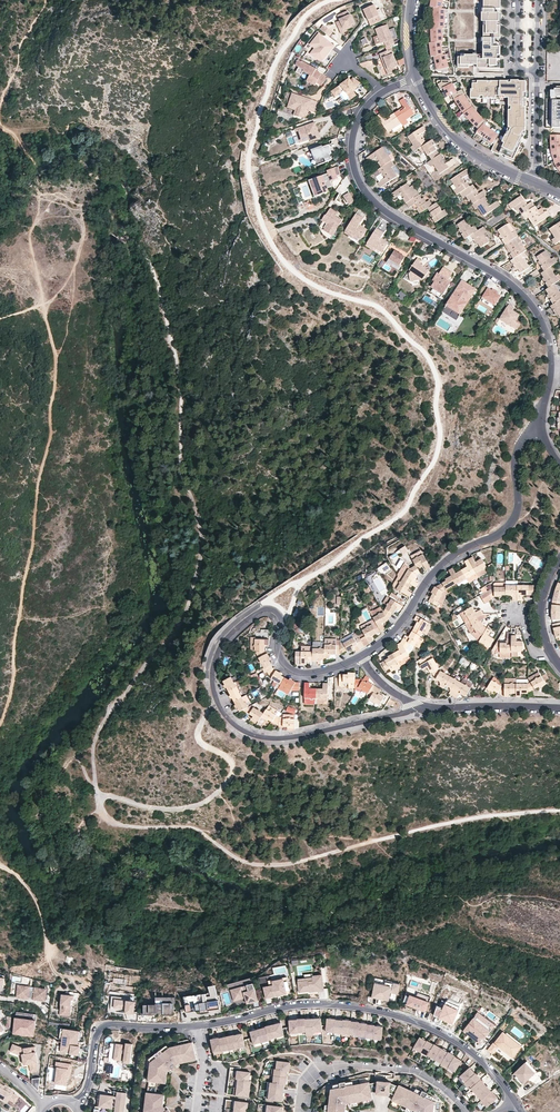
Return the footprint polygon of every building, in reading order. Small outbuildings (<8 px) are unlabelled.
[(430,7),(434,8),(433,29),(431,29),(431,43),(429,43),(431,57),(434,57),(436,64),(434,64),(436,71),(448,71),(448,68),(449,68),(447,58),(448,58),(448,54),(445,54),(444,51),(442,51),(442,46),(444,45),(443,42),(445,42),(445,38),(443,38),(443,32),(445,32),(445,29),(447,29),(447,25),(445,25),(445,22),(447,22),(447,18),(445,18),(446,13),(448,13),(448,9),(446,9),(444,8),(445,5),(443,5),(444,0),(431,0),(430,7)] [(485,1),(484,1),(484,13),(482,13),(482,22),(484,22),(486,22),(486,26),(484,26),(483,55),(476,55),(465,55),(465,57),(458,57),(458,68),(469,68),(469,66),(477,66),(487,66),(490,66),(490,67),(498,67),(498,60),(495,60),(495,56),(500,56),(500,47),(496,47),(496,43),(496,39),(500,39),(501,26),(498,26),(498,22),(500,22),(500,13),(496,13),(496,9),(501,9),(501,0),(485,0),(485,1)] [(379,16),(375,5),(364,10),(370,26),(379,23),(377,18),(379,16)] [(349,14),(348,15),(346,11),(337,15),(340,20),(343,28),(351,24),(353,23),(349,14)] [(351,24),(343,28),(340,20),(336,22),(342,34),(348,30),(347,29),(352,26),(351,24)] [(330,37),(333,33),(323,25),(320,29),(330,37)] [(395,44),(388,25),(375,29),(377,35),(380,42),(381,44),(385,42),(387,47),(395,44)] [(310,45),(319,34),(317,32),(304,48),(308,51),(311,53),(315,48),(310,45)] [(335,46),(329,41),(328,43),(325,41),(326,39),(319,34),(310,45),(315,48),(311,53),(316,57),(323,61),(335,46)] [(398,66),(392,50),(380,54),(382,58),(384,58),(388,70),(398,66)] [(302,61),(299,67),(304,70),(304,71),(311,74),(308,80),(317,84),(318,80),(319,78),(324,82),(329,77),(325,74),(318,71),(317,70),(317,68),(302,61)] [(357,89),(361,83),(354,78),(351,81),(350,79),(335,89),(339,95),(345,91),(351,100),(357,96),(354,92),(352,90),(356,87),(357,89)] [(457,91),(451,80),(437,81),(441,89),(444,88),(445,91),(442,92),(445,98),(452,94),(455,101),(461,110),(463,113),(466,116),(473,124),(479,129),(476,133),(483,139),(488,142),(489,140),(493,143),(498,134),(491,129),(484,123),(486,121),(481,116),(472,106),(467,101),(462,89),(457,91)] [(504,142),(502,147),(499,152),(500,153),(505,155),(513,159),(520,145),(526,131),(526,124),(526,108),(526,81),(519,81),(519,80),(508,80),(477,80),(477,82),(472,82),(472,88),(471,88),(470,97),(496,98),(496,97),(510,97),(509,127),(507,130),(507,131),(502,142),(504,142)] [(547,128),(559,128),(559,87),(557,87),(557,89),(548,89),(547,128)] [(317,101),(304,96),(304,97),(301,97),(302,96),(292,92),(288,103),(299,106),(296,115),(302,117),(307,115),(309,110),(314,112),(317,101)] [(405,108),(400,111),(400,110),(395,113),(396,114),(402,123),(406,120),(415,114),(404,98),(400,101),(404,107),(405,108)] [(402,123),(396,114),(395,113),(390,116),(391,117),(387,120),(386,119),(382,112),(377,115),(388,132),(397,126),(402,123)] [(320,138),(315,122),(305,126),(305,127),(302,128),(302,127),(295,130),(300,143),(310,140),(310,141),(320,138)] [(413,145),(417,149),(419,148),(422,146),(425,144),(427,143),(424,138),(422,139),(419,135),(421,133),(426,129),(424,125),(408,136),(413,145)] [(502,128),(491,150),(494,152),(499,154),(500,153),(499,152),(502,147),(500,146),(502,142),(507,131),(507,130),(502,128)] [(550,134),(551,141),(552,153),(554,161),(557,166),(558,166),(559,169),(559,170),(559,134),(550,134)] [(429,155),(431,159),(439,154),(434,145),(435,144),(432,139),(427,143),(425,144),(422,146),(425,151),(428,155),(429,155)] [(332,160),(328,150),(331,149),(329,145),(313,151),(318,165),(332,160)] [(517,162),(524,147),(520,145),(513,159),(505,155),(505,157),(507,158),(509,159),(517,162)] [(381,166),(383,165),(388,162),(391,160),(388,155),(383,146),(367,157),(369,161),(376,157),(377,156),(380,160),(378,161),(381,166)] [(318,165),(313,151),(309,152),(314,166),(318,165)] [(441,153),(439,154),(431,159),(434,164),(439,173),(456,162),(453,158),(447,162),(445,163),(442,159),(444,158),(441,153)] [(391,167),(388,162),(383,165),(381,166),(380,167),(378,168),(381,173),(383,172),(386,176),(384,178),(378,181),(381,186),(397,175),(391,167)] [(302,171),(300,165),(293,168),(295,174),(302,171)] [(341,175),(338,166),(327,171),(328,173),(316,178),(318,183),(315,184),(319,195),(329,191),(328,188),(333,186),(331,181),(338,179),(337,176),(341,175)] [(457,187),(460,192),(463,190),(468,187),(469,186),(466,181),(465,182),(462,177),(464,176),(470,172),(467,168),(451,178),(457,187)] [(318,183),(316,178),(309,180),(315,197),(319,195),(315,184),(318,183)] [(406,202),(408,201),(416,195),(413,191),(407,183),(391,193),(394,197),(400,193),(402,192),(404,197),(403,198),(406,202)] [(473,183),(471,185),(469,186),(468,187),(463,190),(466,195),(469,199),(470,198),(473,203),(475,202),(483,196),(484,195),(486,194),(483,190),(479,193),(477,194),(474,190),(476,189),(473,183)] [(342,188),(339,186),(336,191),(341,194),(344,197),(349,205),(354,202),(348,193),(348,189),(342,188)] [(419,212),(421,211),(428,207),(429,206),(426,201),(423,197),(421,198),(419,193),(416,195),(408,201),(406,202),(409,207),(412,205),(415,203),(418,207),(416,208),(419,212)] [(484,195),(483,196),(475,202),(478,207),(483,215),(499,204),(497,200),(491,204),(489,205),(486,201),(488,200),(484,195)] [(518,208),(522,215),(525,212),(533,207),(535,206),(532,201),(527,204),(525,205),(523,201),(520,196),(511,202),(515,207),(516,209),(518,208)] [(442,210),(436,201),(432,204),(429,206),(428,207),(431,211),(433,216),(432,217),(435,222),(445,215),(442,210)] [(535,206),(533,207),(525,212),(528,217),(534,226),(550,215),(547,210),(545,212),(541,215),(539,216),(536,211),(538,210),(535,206)] [(335,217),(337,213),(330,209),(325,216),(325,215),(322,220),(328,224),(324,231),(329,234),(330,232),(334,232),(335,232),(342,221),(335,217)] [(359,226),(364,219),(356,214),(344,233),(349,236),(351,232),(356,235),(360,238),(365,230),(359,226)] [(462,234),(465,239),(471,235),(475,232),(472,227),(466,219),(458,225),(461,229),(463,233),(462,234)] [(559,242),(559,241),(559,222),(550,229),(556,238),(559,242)] [(515,238),(512,233),(507,224),(498,230),(501,234),(504,239),(502,240),(505,245),(506,244),(515,238)] [(380,239),(384,233),(376,229),(366,246),(370,249),(373,245),(377,248),(382,251),(387,243),(380,239)] [(475,232),(471,235),(474,240),(475,239),(478,243),(481,247),(489,241),(484,233),(481,229),(478,230),(475,232)] [(520,247),(515,238),(506,244),(509,248),(512,253),(510,254),(514,258),(521,254),(523,252),(520,247)] [(550,266),(555,264),(551,258),(545,250),(537,256),(539,259),(543,264),(541,265),(545,270),(550,266)] [(401,264),(405,257),(395,251),(387,263),(399,270),(402,265),(401,264)] [(524,259),(521,254),(514,258),(511,260),(514,265),(516,264),(518,268),(521,273),(529,267),(524,259)] [(421,267),(422,266),(415,261),(409,271),(411,271),(409,274),(411,282),(419,280),(423,279),(423,280),(428,272),(421,267)] [(555,275),(550,266),(545,270),(542,272),(544,276),(547,281),(546,282),(549,287),(555,283),(559,280),(555,275)] [(452,273),(445,269),(441,275),(439,274),(437,273),(433,280),(435,281),(434,283),(432,287),(433,288),(442,294),(443,294),(451,282),(448,280),(452,273)] [(411,271),(409,271),(404,279),(413,285),(413,286),(421,285),(419,280),(411,282),(409,274),(411,271)] [(473,301),(479,291),(477,290),(462,281),(456,291),(458,292),(455,296),(453,295),(443,312),(457,321),(470,300),(473,301)] [(555,283),(549,287),(546,288),(549,293),(552,297),(550,298),(554,303),(559,298),(559,291),(555,283)] [(442,294),(433,288),(431,291),(440,297),(442,294)] [(493,309),(501,296),(492,290),(484,303),(493,309)] [(554,303),(551,305),(554,309),(555,308),(558,312),(559,315),(559,298),(554,303)] [(519,315),(513,311),(514,308),(509,305),(505,311),(506,312),(505,314),(504,313),(500,319),(512,327),(516,321),(519,315)] [(520,324),(516,321),(512,327),(517,330),(520,324)] [(411,556),(413,560),(423,554),(421,550),(411,556)] [(426,552),(423,554),(413,560),(416,565),(417,568),(420,567),(423,565),(425,568),(426,569),(431,566),(427,560),(430,558),(426,552)] [(469,558),(479,576),(489,570),(482,558),(479,559),(476,561),(475,558),(473,556),(469,558)] [(469,582),(479,576),(469,558),(465,561),(467,564),(468,566),(465,567),(462,569),(467,577),(469,581),(469,582)] [(387,562),(379,567),(384,575),(392,571),(387,562)] [(410,569),(410,568),(405,562),(397,574),(399,576),(403,579),(410,569)] [(417,574),(420,572),(417,568),(416,565),(410,568),(410,569),(403,579),(411,584),(414,586),(416,582),(413,579),(417,574)] [(455,570),(453,567),(449,570),(452,575),(457,583),(467,577),(462,569),(459,571),(456,572),(455,570)] [(444,591),(457,583),(452,575),(446,578),(447,580),(436,586),(443,590),(444,591)] [(397,589),(403,579),(399,576),(392,586),(397,589)] [(469,581),(467,577),(457,583),(459,587),(469,581)] [(409,587),(411,584),(403,579),(397,589),(410,597),(411,595),(413,593),(410,591),(407,590),(409,587)] [(457,583),(444,591),(446,594),(459,587),(457,583)] [(518,585),(507,585),(507,587),(507,594),(511,594),(514,594),(514,597),(514,600),(518,600),(518,585)] [(529,585),(518,585),(518,600),(523,600),(523,597),(523,594),(526,594),(529,594),(529,585)] [(437,605),(440,601),(438,600),(444,591),(443,590),(436,586),(435,586),(432,592),(433,593),(429,600),(437,605)] [(507,594),(507,587),(495,586),(494,587),(488,590),(492,598),(495,596),(502,596),(502,594),(507,594)] [(485,602),(492,598),(488,590),(486,591),(481,594),(485,602)] [(400,610),(403,606),(387,596),(384,603),(387,605),(383,611),(388,619),(392,613),(394,614),(395,611),(397,608),(400,610)] [(484,612),(482,608),(480,610),(477,611),(475,609),(473,606),(465,610),(471,620),(482,613),(484,612)] [(471,620),(465,610),(461,613),(467,623),(471,620)] [(388,620),(388,619),(383,611),(373,617),(374,619),(381,631),(384,628),(383,627),(382,624),(385,622),(388,620)] [(486,620),(482,613),(471,620),(477,630),(484,634),(488,628),(485,626),(483,622),(486,620)] [(429,622),(417,615),(415,619),(415,620),(418,622),(417,624),(413,631),(421,635),(429,622)] [(375,634),(381,631),(374,619),(361,626),(364,632),(359,635),(363,641),(365,645),(368,643),(368,642),(373,639),(372,636),(375,634)] [(477,630),(471,620),(467,623),(473,632),(477,630)] [(481,640),(491,646),(495,639),(491,637),(489,636),(490,633),(492,630),(488,628),(484,634),(481,640)] [(260,629),(260,640),(268,640),(268,629),(260,629)] [(421,635),(413,631),(411,634),(410,637),(407,636),(406,635),(402,642),(407,649),(410,643),(415,646),(421,635)] [(497,641),(491,651),(496,654),(498,650),(501,651),(502,651),(502,656),(513,656),(512,649),(512,638),(512,634),(512,631),(508,631),(508,639),(508,642),(505,642),(501,642),(497,641)] [(517,634),(512,634),(512,638),(512,649),(518,649),(524,650),(524,640),(520,640),(517,640),(517,637),(517,634)] [(359,648),(365,645),(363,641),(359,635),(354,638),(353,637),(348,640),(340,644),(340,653),(347,650),(348,652),(351,650),(354,648),(356,652),(359,650),(359,648)] [(341,641),(340,644),(348,640),(353,637),(352,635),(341,641)] [(421,635),(415,646),(420,648),(426,638),(421,635)] [(268,645),(268,640),(260,640),(255,640),(255,651),(255,652),(259,659),(267,655),(265,651),(265,648),(265,645),(267,645),(268,645)] [(491,646),(481,640),(478,644),(489,649),(491,646)] [(401,649),(398,651),(395,653),(400,661),(410,655),(407,649),(402,642),(398,644),(400,647),(401,649)] [(415,646),(410,643),(407,649),(410,655),(415,646)] [(333,654),(336,654),(340,654),(340,653),(340,644),(325,644),(325,648),(324,658),(329,658),(329,654),(333,654)] [(325,648),(313,648),(313,651),(313,662),(318,662),(318,658),(321,658),(324,658),(325,648)] [(301,664),(306,664),(306,661),(309,661),(313,662),(313,651),(302,651),(301,664)] [(390,666),(400,661),(395,653),(390,657),(383,662),(387,670),(391,668),(390,666)] [(430,653),(419,659),(422,664),(421,665),(424,669),(425,668),(428,666),(430,669),(432,672),(433,672),(440,667),(434,657),(433,658),(430,653)] [(268,672),(273,668),(269,661),(271,660),(267,654),(267,655),(259,659),(264,667),(263,668),(265,673),(268,672)] [(410,655),(400,661),(403,665),(412,659),(410,655)] [(403,665),(400,661),(390,666),(391,668),(393,671),(403,665)] [(442,670),(440,667),(433,672),(437,679),(438,679),(440,680),(443,682),(441,685),(441,686),(445,688),(447,684),(452,676),(442,670)] [(272,679),(281,685),(285,678),(281,676),(282,674),(279,673),(276,671),(275,668),(273,668),(268,672),(272,679)] [(533,681),(529,682),(530,691),(540,686),(541,687),(548,684),(541,671),(530,676),(533,681)] [(355,682),(355,679),(355,673),(348,673),(348,675),(340,674),(340,677),(340,683),(344,683),(344,682),(349,682),(350,682),(351,682),(355,682)] [(363,679),(355,679),(355,682),(355,687),(359,687),(369,693),(373,685),(371,684),(368,681),(369,679),(370,678),(369,677),(365,676),(363,679)] [(462,681),(452,676),(447,684),(450,686),(453,688),(452,691),(451,693),(454,695),(458,688),(462,681)] [(228,684),(226,685),(224,686),(225,687),(226,689),(227,688),(229,692),(238,687),(236,683),(235,683),(232,677),(227,680),(228,684)] [(291,691),(299,691),(300,683),(296,683),(290,679),(289,680),(285,678),(281,685),(291,691)] [(506,693),(506,687),(493,680),(488,689),(494,691),(495,690),(499,692),(506,696),(506,693)] [(472,687),(462,681),(458,688),(454,695),(458,697),(459,695),(461,692),(465,694),(467,695),(472,687)] [(305,698),(317,698),(317,688),(313,688),(310,688),(310,685),(310,683),(305,682),(305,698)] [(520,696),(522,696),(523,695),(523,692),(526,692),(530,692),(530,691),(529,682),(517,683),(517,696),(520,696)] [(317,688),(317,698),(328,698),(328,683),(323,683),(323,685),(323,689),(320,688),(317,688)] [(517,683),(506,683),(506,687),(506,693),(507,693),(511,693),(511,696),(517,696),(517,683)] [(381,690),(373,685),(369,693),(372,695),(370,698),(380,704),(384,697),(382,695),(379,694),(380,691),(381,690)] [(238,687),(229,692),(231,696),(233,698),(233,699),(236,697),(237,700),(243,697),(240,691),(238,687)] [(239,703),(236,705),(235,706),(236,707),(237,708),(238,708),(241,712),(244,710),(249,707),(247,703),(246,703),(243,697),(237,700),(239,703)] [(266,709),(277,716),(280,711),(269,705),(266,709)] [(253,718),(259,722),(262,717),(264,714),(251,706),(249,707),(244,710),(254,717),(253,718)] [(269,719),(280,725),(280,717),(277,716),(266,709),(264,714),(262,717),(268,721),(269,719)] [(288,727),(295,728),(296,727),(299,727),(299,719),(295,719),(284,719),(284,717),(280,717),(280,725),(280,726),(288,726),(288,727)] [(324,990),(322,975),(313,976),(313,981),(309,981),(309,980),(298,982),(299,992),(310,991),(310,990),(313,989),(313,991),(313,992),(324,990)] [(397,993),(399,985),(394,984),(386,982),(386,980),(375,978),(372,990),(374,990),(373,997),(379,999),(380,996),(383,996),(382,999),(388,1001),(389,996),(391,997),(392,992),(397,993)] [(283,979),(273,981),(273,986),(269,986),(264,988),(266,998),(278,996),(277,994),(279,993),(280,995),(286,994),(283,979)] [(254,1002),(258,1001),(253,983),(231,990),(234,1001),(245,998),(247,1004),(251,1003),(251,1001),(253,1000),(254,1002)] [(45,1001),(47,989),(35,988),(35,991),(29,991),(30,987),(18,985),(17,997),(28,998),(29,996),(34,996),(34,999),(45,1001)] [(195,1003),(217,1001),(216,996),(218,996),(216,986),(210,986),(211,993),(189,996),(190,1000),(195,1000),(195,1003)] [(70,1011),(72,1000),(73,1000),(74,996),(62,995),(60,1012),(70,1013),(70,1011)] [(134,1014),(135,1002),(128,1002),(129,998),(124,997),(124,1000),(116,999),(117,997),(112,996),(110,1011),(134,1014)] [(425,1012),(429,1003),(410,996),(407,1005),(425,1012)] [(156,1005),(156,1015),(164,1015),(164,1009),(176,1009),(176,999),(156,999),(156,1005)] [(220,1009),(219,1000),(217,1001),(195,1003),(195,1000),(190,1000),(190,1003),(186,1004),(187,1012),(200,1011),(200,1014),(209,1013),(208,1010),(220,1009)] [(443,1010),(438,1007),(434,1016),(453,1024),(460,1007),(447,1001),(443,1010)] [(156,1005),(144,1005),(144,1015),(156,1015),(156,1005)] [(17,1012),(14,1031),(28,1032),(27,1036),(34,1036),(37,1015),(17,1012)] [(480,1044),(494,1025),(478,1013),(471,1021),(474,1024),(472,1026),(469,1024),(466,1029),(472,1034),(470,1036),(480,1044)] [(322,1029),(321,1018),(305,1020),(305,1019),(297,1019),(297,1020),(289,1021),(290,1035),(299,1034),(306,1033),(306,1034),(314,1033),(322,1033),(322,1029)] [(381,1040),(382,1027),(375,1026),(367,1025),(367,1024),(359,1023),(351,1022),(351,1021),(343,1020),(343,1021),(335,1020),(327,1019),(326,1032),(334,1033),(342,1034),(342,1033),(350,1034),(350,1035),(358,1036),(366,1037),(366,1038),(373,1039),(381,1040)] [(513,1019),(510,1023),(519,1030),(522,1026),(513,1019)] [(266,1028),(250,1032),(253,1044),(269,1040),(269,1039),(276,1038),(284,1036),(281,1023),(265,1027),(266,1028)] [(79,1056),(80,1047),(78,1046),(78,1044),(80,1031),(64,1029),(62,1039),(62,1042),(60,1052),(70,1053),(70,1054),(79,1056)] [(518,1050),(512,1045),(515,1040),(507,1033),(504,1031),(495,1042),(494,1042),(488,1050),(493,1054),(499,1046),(501,1043),(504,1044),(501,1047),(513,1057),(518,1050)] [(517,1039),(508,1032),(507,1033),(515,1040),(517,1039)] [(245,1046),(242,1034),(235,1035),(219,1038),(219,1037),(211,1039),(213,1051),(221,1050),(221,1051),(237,1048),(245,1046)] [(420,1038),(414,1049),(420,1053),(421,1052),(428,1056),(442,1064),(442,1063),(449,1068),(448,1068),(455,1072),(462,1061),(455,1057),(449,1053),(448,1053),(434,1045),(427,1041),(427,1042),(420,1038)] [(523,1044),(517,1039),(515,1040),(512,1045),(518,1050),(523,1044)] [(196,1059),(192,1042),(189,1043),(179,1045),(170,1047),(169,1048),(163,1053),(161,1050),(154,1055),(157,1058),(151,1062),(151,1063),(148,1081),(149,1081),(157,1082),(166,1083),(167,1072),(169,1071),(172,1068),(173,1070),(177,1067),(175,1066),(178,1064),(178,1063),(196,1059)] [(130,1064),(132,1044),(125,1043),(125,1049),(122,1049),(123,1045),(115,1044),(113,1060),(121,1061),(122,1053),(124,1054),(123,1063),(130,1064)] [(24,1048),(16,1045),(14,1053),(21,1055),(23,1055),(23,1060),(24,1065),(29,1065),(29,1072),(36,1072),(36,1064),(35,1047),(24,1048)] [(282,1101),(284,1083),(286,1084),(287,1070),(287,1066),(289,1066),(289,1062),(276,1060),(275,1068),(274,1068),(273,1075),(273,1082),(270,1082),(269,1090),(268,1099),(282,1101)] [(67,1085),(68,1077),(69,1069),(72,1070),(72,1065),(61,1063),(60,1068),(58,1068),(55,1083),(67,1085)] [(535,1073),(526,1063),(524,1064),(534,1075),(535,1073)] [(534,1075),(524,1064),(521,1067),(516,1072),(518,1075),(517,1076),(524,1084),(534,1075)] [(475,1074),(470,1068),(461,1077),(466,1083),(467,1082),(472,1088),(471,1089),(482,1100),(481,1101),(487,1107),(497,1098),(492,1092),(491,1092),(481,1080),(476,1074),(475,1074)] [(248,1084),(249,1080),(247,1080),(247,1076),(249,1076),(250,1072),(229,1069),(227,1094),(247,1096),(247,1092),(249,1093),(250,1084),(248,1084)] [(517,1076),(515,1078),(522,1086),(524,1084),(517,1076)] [(39,1091),(41,1078),(33,1077),(32,1085),(39,1091)] [(391,1083),(392,1082),(378,1080),(377,1082),(377,1091),(376,1095),(390,1096),(391,1092),(391,1083)] [(157,1082),(149,1081),(148,1093),(155,1094),(157,1082)] [(348,1103),(350,1103),(352,1103),(357,1102),(373,1098),(372,1093),(370,1083),(370,1082),(354,1085),(347,1086),(342,1087),(335,1089),(332,1089),(330,1105),(329,1110),(329,1111),(347,1111),(348,1103)] [(395,1094),(399,1086),(391,1083),(391,1092),(395,1094)] [(13,1092),(0,1084),(0,1100),(7,1104),(9,1100),(15,1104),(18,1097),(12,1094),(13,1092)] [(435,1101),(432,1100),(426,1097),(426,1096),(428,1094),(428,1093),(423,1091),(422,1092),(421,1095),(415,1092),(400,1085),(399,1086),(392,1100),(407,1107),(413,1110),(414,1107),(417,1109),(417,1111),(434,1111),(435,1101)] [(101,1095),(100,1107),(112,1108),(113,1106),(116,1107),(115,1111),(124,1111),(126,1093),(118,1092),(118,1091),(114,1091),(113,1097),(101,1095)] [(168,1109),(167,1111),(164,1108),(163,1106),(164,1095),(155,1094),(148,1093),(147,1093),(145,1111),(171,1111),(168,1109)] [(247,1106),(246,1106),(246,1102),(226,1100),(224,1111),(247,1111),(247,1106)]
